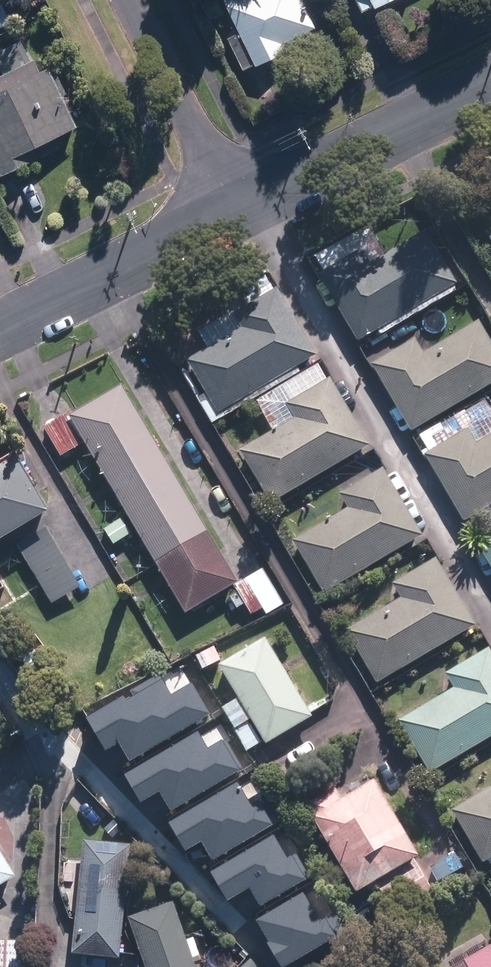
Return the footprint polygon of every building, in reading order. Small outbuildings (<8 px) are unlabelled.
[(214,0),(203,0),(200,2),(208,18),(220,12),(214,0)] [(236,32),(224,37),(240,70),(252,65),(253,66),(284,51),(281,44),(313,28),(299,0),(220,0),(236,32)] [(361,12),(373,6),(373,8),(390,0),(355,0),(361,12)] [(0,75),(0,175),(57,147),(53,137),(75,126),(47,68),(38,72),(33,60),(30,61),(20,42),(0,52),(0,73),(1,75),(0,75)] [(453,285),(422,232),(367,265),(358,250),(315,275),(355,343),(453,285)] [(321,270),(334,262),(325,248),(313,256),(321,270)] [(273,294),(266,284),(245,296),(251,307),(234,317),(242,332),(187,364),(218,417),(317,359),(277,291),(273,294)] [(475,322),(420,355),(411,340),(368,366),(408,433),(490,384),(490,349),(475,322)] [(268,500),(366,442),(326,374),(283,400),(292,415),(237,447),(268,500)] [(234,578),(118,381),(70,409),(69,407),(40,423),(57,453),(81,439),(181,609),(234,578)] [(216,415),(201,391),(194,395),(209,420),(216,415)] [(473,444),(464,430),(421,455),(460,523),(490,505),(490,434),(473,444)] [(0,458),(0,532),(41,508),(9,452),(0,458)] [(320,590),(419,532),(380,464),(336,490),(345,505),(290,537),(320,590)] [(131,539),(122,522),(106,530),(115,548),(131,539)] [(78,584),(42,524),(14,541),(49,600),(78,584)] [(474,546),(490,575),(490,535),(474,546)] [(374,680),(472,622),(433,555),(389,581),(398,595),(343,628),(374,680)] [(282,601),(260,566),(231,584),(249,614),(263,606),(266,611),(282,601)] [(261,741),(309,713),(262,634),(215,662),(261,741)] [(490,732),(490,653),(486,644),(442,669),(451,684),(396,718),(427,770),(490,732)] [(200,665),(217,657),(211,645),(193,653),(200,665)] [(181,666),(88,719),(106,750),(120,742),(129,758),(208,714),(181,666)] [(245,747),(258,739),(242,711),(228,719),(245,747)] [(212,724),(124,774),(140,801),(158,791),(168,809),(238,770),(212,724)] [(414,852),(369,775),(337,795),(330,784),(302,800),(309,811),(307,813),(352,889),(414,852)] [(490,854),(490,782),(448,808),(480,860),(490,854)] [(238,783),(168,822),(185,850),(200,841),(211,860),(271,826),(263,811),(256,815),(238,783)] [(278,833),(211,871),(226,899),(249,886),(260,905),(308,878),(294,853),(290,856),(278,833)] [(67,951),(115,955),(127,843),(79,838),(67,951)] [(13,877),(0,855),(0,885),(13,877)] [(432,891),(412,857),(373,880),(394,914),(432,891)] [(309,889),(257,919),(284,966),(345,931),(324,895),(315,900),(309,889)] [(170,898),(124,914),(143,966),(193,966),(170,898)] [(25,938),(0,937),(0,966),(24,966),(25,938)] [(489,943),(446,966),(490,966),(490,946),(489,943)] [(247,957),(236,966),(256,966),(247,957)]
